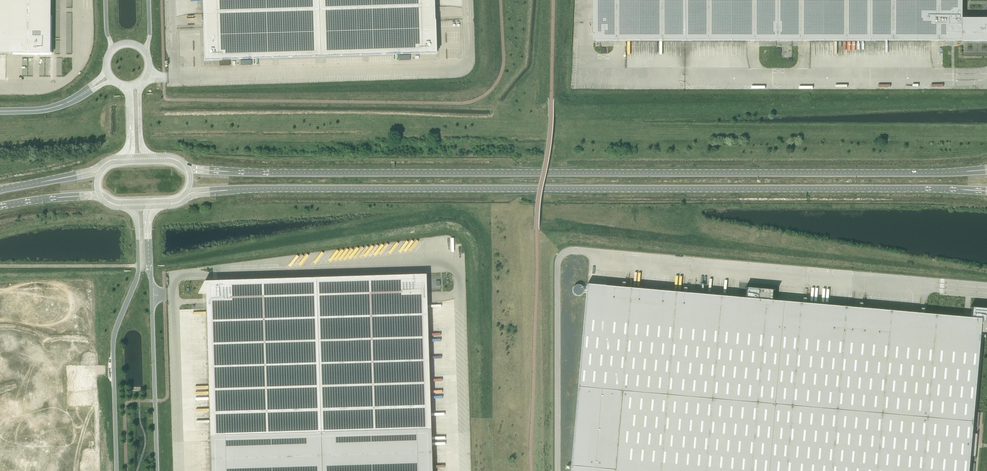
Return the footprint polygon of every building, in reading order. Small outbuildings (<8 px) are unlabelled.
[(51,55),(52,0),(0,0),(0,54),(51,55)] [(205,61),(436,53),(435,0),(203,0),(205,61)] [(614,40),(614,41),(759,41),(759,40),(798,40),(798,41),(943,41),(962,41),(986,41),(986,19),(962,19),(962,0),(594,0),(594,36),(595,36),(595,40),(614,40)] [(426,275),(204,282),(198,294),(206,294),(211,470),(432,470),(426,275)] [(976,457),(978,434),(973,433),(981,338),(986,338),(986,336),(986,309),(973,308),(972,318),(774,301),(775,290),(748,288),(747,299),(587,285),(571,470),(970,470),(971,456),(976,457)]
